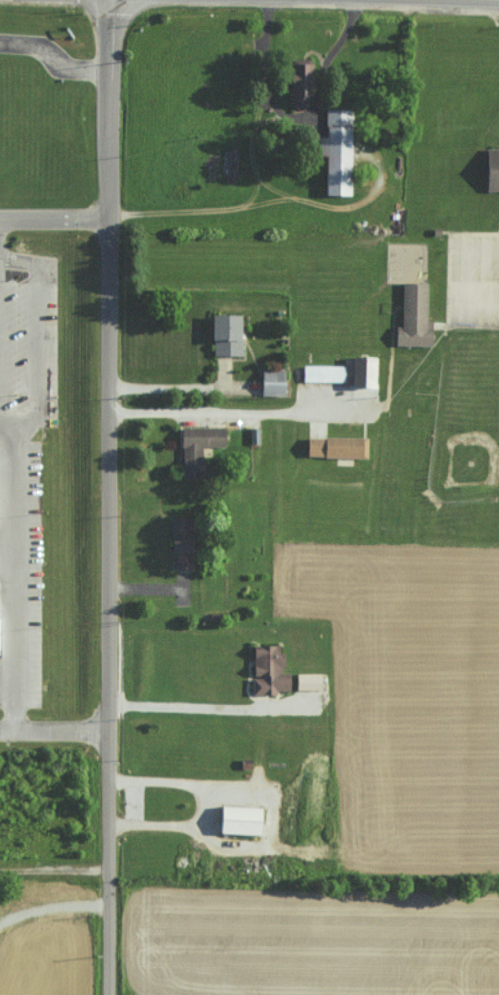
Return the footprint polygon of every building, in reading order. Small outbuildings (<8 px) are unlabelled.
[(289,112),(310,112),(311,59),(290,58),(289,112)] [(350,195),(350,109),(325,108),(325,136),(314,136),(314,155),(325,155),(325,195),(350,195)] [(488,150),(488,192),(498,192),(498,150),(488,150)] [(431,346),(432,321),(426,321),(427,283),(402,282),(401,326),(395,326),(395,345),(431,346)] [(211,355),(240,356),(241,315),(212,314),(211,355)] [(373,388),(374,357),(352,357),(351,387),(373,388)] [(345,366),(303,365),(303,381),(345,382),(345,366)] [(284,370),(261,370),(260,394),(284,395),(284,370)] [(181,427),(182,478),(203,478),(202,447),(224,447),(224,427),(181,427)] [(306,457),(367,458),(367,438),(307,437),(306,457)] [(169,553),(175,553),(175,567),(190,568),(191,518),(170,518),(169,553)] [(281,646),(253,646),(253,678),(251,678),(251,695),(276,695),(276,691),(289,691),(289,673),(281,673),(281,646)] [(320,690),(320,674),(296,674),(296,690),(320,690)] [(219,832),(259,833),(260,806),(220,805),(219,832)]
